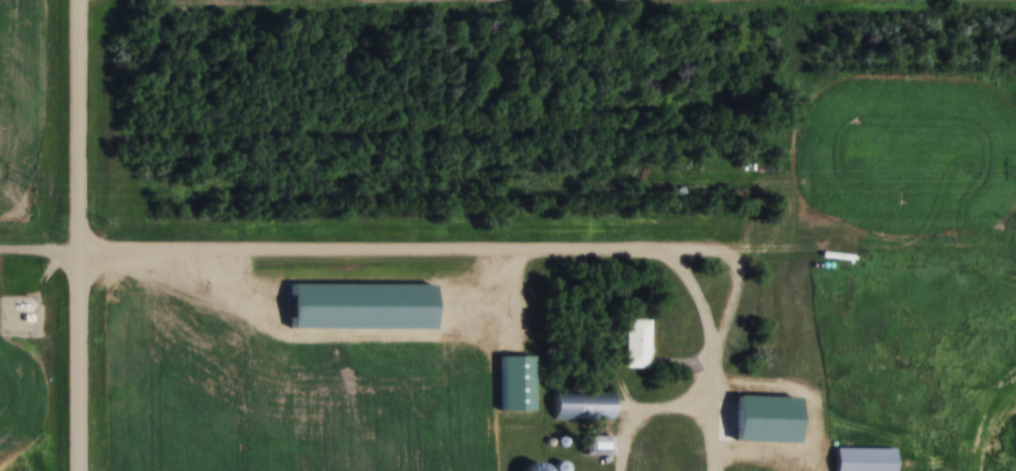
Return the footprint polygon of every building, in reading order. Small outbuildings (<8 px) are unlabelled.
[(649,319),(625,319),(625,369),(649,369),(649,319)] [(532,413),(532,357),(501,357),(501,413),(532,413)] [(554,420),(613,421),(613,392),(554,392),(554,420)] [(584,456),(613,456),(613,436),(584,436),(584,456)] [(833,449),(833,470),(893,470),(893,449),(833,449)]
